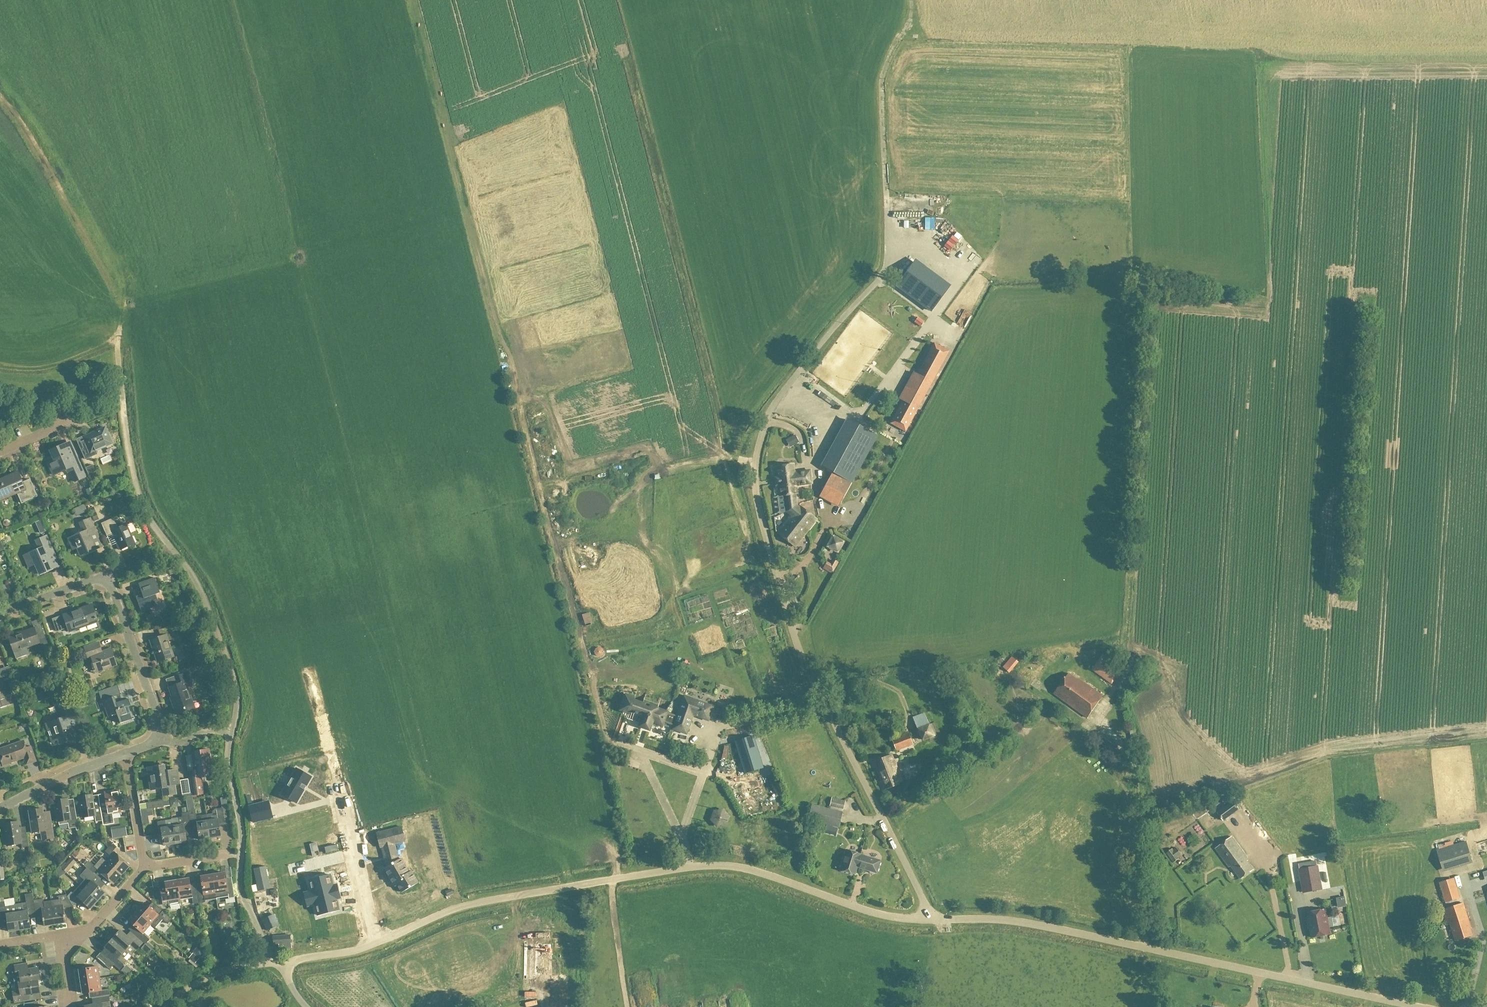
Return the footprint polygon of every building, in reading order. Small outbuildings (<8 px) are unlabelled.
[(946,289),(913,264),(896,287),(930,312),(946,289)] [(923,323),(916,318),(912,325),(920,330),(923,323)] [(902,402),(890,424),(905,432),(949,352),(934,344),(917,375),(914,374),(900,400),(902,402)] [(876,436),(849,422),(824,468),(833,473),(821,496),(838,505),(876,436)] [(84,441),(78,444),(85,460),(96,454),(95,451),(112,443),(104,427),(94,432),(95,433),(83,439),(84,441)] [(788,439),(791,447),(800,444),(796,435),(788,439)] [(67,473),(70,472),(75,482),(85,477),(75,455),(69,457),(63,446),(50,452),(54,461),(48,464),(53,475),(65,469),(67,473)] [(88,475),(95,472),(92,466),(85,469),(88,475)] [(780,497),(787,496),(795,495),(797,494),(796,486),(812,484),(810,471),(794,473),(793,466),(776,468),(777,477),(773,478),(774,488),(779,487),(780,497)] [(36,497),(29,480),(22,483),(17,472),(0,480),(0,501),(17,494),(21,504),(36,497)] [(795,495),(787,496),(789,511),(792,514),(777,534),(795,548),(816,520),(798,506),(796,507),(795,495)] [(88,534),(95,530),(89,518),(79,523),(83,532),(68,539),(72,549),(77,547),(81,556),(95,549),(88,534)] [(120,550),(134,544),(126,525),(117,529),(113,518),(101,523),(106,536),(113,533),(120,550)] [(47,556),(53,553),(46,536),(35,541),(39,549),(23,556),(28,567),(34,564),(39,574),(53,568),(47,556)] [(845,545),(832,537),(824,550),(837,558),(845,545)] [(838,565),(831,561),(830,566),(825,564),(821,570),(833,577),(838,565)] [(155,595),(159,594),(154,578),(138,584),(142,595),(135,597),(141,612),(159,606),(155,595)] [(128,590),(136,586),(134,581),(126,584),(128,590)] [(68,632),(97,622),(90,605),(62,615),(68,632)] [(168,641),(177,638),(172,625),(158,630),(160,637),(150,641),(157,662),(173,656),(168,641)] [(45,638),(38,641),(33,628),(18,634),(18,632),(8,636),(16,659),(25,656),(27,654),(27,652),(25,648),(34,645),(38,656),(49,651),(45,638)] [(102,670),(116,665),(110,649),(101,652),(97,643),(84,647),(87,658),(90,657),(95,669),(101,667),(102,670)] [(1102,656),(1092,670),(1111,685),(1122,670),(1102,656)] [(183,710),(191,707),(193,706),(187,687),(192,685),(187,672),(174,677),(177,684),(168,687),(173,701),(171,702),(175,714),(184,711),(183,710)] [(1054,695),(1071,707),(1087,719),(1103,697),(1079,680),(1078,681),(1069,674),(1054,695)] [(1120,685),(1127,680),(1124,675),(1117,680),(1120,685)] [(10,678),(9,679),(10,681),(3,683),(4,686),(2,687),(1,684),(0,685),(0,709),(11,704),(8,696),(15,693),(10,678)] [(127,699),(116,703),(113,697),(110,698),(108,692),(99,695),(101,701),(97,703),(99,710),(105,708),(108,718),(116,715),(119,724),(131,720),(126,707),(130,706),(127,699)] [(664,722),(674,726),(677,718),(666,714),(667,713),(657,710),(658,706),(644,701),(642,705),(633,701),(634,699),(625,696),(620,711),(629,714),(630,712),(643,717),(639,728),(649,731),(652,723),(662,726),(664,722)] [(677,718),(674,726),(672,730),(686,734),(692,716),(707,721),(712,708),(684,698),(677,718)] [(52,723),(45,725),(51,742),(58,740),(60,744),(73,739),(68,723),(74,720),(70,707),(69,707),(66,699),(54,704),(60,721),(54,723),(54,722),(52,723)] [(88,707),(86,702),(76,705),(78,710),(88,707)] [(918,725),(927,720),(923,713),(915,718),(918,725)] [(934,737),(929,725),(917,730),(922,742),(934,737)] [(892,740),(896,752),(913,745),(908,734),(892,740)] [(753,737),(735,743),(745,774),(762,768),(753,737)] [(35,762),(30,747),(25,749),(23,741),(0,749),(0,760),(2,765),(23,758),(25,765),(35,762)] [(1110,741),(1105,748),(1110,752),(1115,744),(1110,741)] [(200,777),(212,775),(208,751),(192,753),(195,772),(189,772),(193,796),(203,795),(200,777)] [(883,792),(902,784),(891,755),(871,763),(883,792)] [(163,797),(176,795),(175,786),(180,786),(177,770),(165,772),(164,766),(147,769),(151,791),(162,789),(163,797)] [(311,778),(296,769),(281,795),(296,804),(311,778)] [(615,791),(620,790),(615,770),(610,771),(615,791)] [(747,775),(735,778),(745,812),(758,808),(747,775)] [(182,795),(190,794),(188,780),(180,781),(182,795)] [(112,814),(121,813),(117,792),(104,794),(107,811),(101,812),(103,826),(114,824),(112,814)] [(95,822),(102,821),(100,805),(94,806),(92,796),(79,798),(82,819),(94,817),(95,822)] [(845,802),(831,799),(829,807),(843,810),(845,802)] [(58,823),(59,826),(68,824),(69,830),(75,829),(76,831),(78,831),(75,809),(69,810),(67,800),(55,802),(58,823)] [(164,808),(163,801),(147,804),(148,810),(164,808)] [(268,802),(249,807),(253,823),(272,819),(268,802)] [(1223,822),(1239,810),(1233,802),(1217,814),(1223,822)] [(839,829),(843,813),(812,805),(808,821),(839,829)] [(714,810),(716,825),(726,823),(724,808),(714,810)] [(212,815),(206,816),(210,840),(221,838),(219,824),(225,823),(222,809),(214,810),(212,813),(212,815)] [(42,840),(53,839),(51,825),(45,826),(43,810),(28,812),(32,834),(41,833),(42,840)] [(188,813),(190,829),(197,827),(199,841),(210,840),(206,816),(195,817),(194,811),(188,812),(188,813)] [(172,821),(175,845),(187,843),(185,831),(190,830),(190,829),(188,813),(181,814),(182,818),(172,820),(172,821)] [(175,845),(172,821),(157,823),(158,830),(161,829),(164,847),(175,845)] [(22,848),(28,847),(26,832),(19,833),(18,822),(4,825),(8,846),(21,844),(22,848)] [(400,828),(377,834),(380,849),(385,847),(386,850),(383,851),(387,867),(393,864),(398,861),(394,845),(404,843),(400,828)] [(1245,857),(1231,838),(1215,850),(1229,868),(1231,867),(1240,881),(1253,871),(1243,858),(1245,857)] [(105,852),(110,857),(106,862),(120,875),(128,866),(112,852),(117,847),(108,840),(104,845),(108,849),(105,852)] [(1437,851),(1443,870),(1471,861),(1466,842),(1437,851)] [(315,844),(310,845),(312,857),(318,855),(315,844)] [(1166,854),(1173,864),(1179,860),(1172,850),(1166,854)] [(854,875),(856,867),(860,856),(860,855),(846,851),(840,871),(854,875)] [(879,862),(860,856),(856,867),(876,874),(879,862)] [(120,875),(106,862),(106,863),(102,859),(94,868),(87,862),(84,867),(86,869),(93,875),(96,871),(112,884),(120,875)] [(387,867),(384,869),(389,878),(388,878),(393,887),(396,885),(401,893),(418,884),(411,872),(409,873),(400,859),(398,861),(393,864),(387,867)] [(1321,890),(1317,867),(1299,871),(1303,894),(1321,890)] [(84,881),(80,886),(84,890),(98,902),(105,894),(100,889),(95,884),(99,880),(93,875),(86,869),(80,877),(84,881)] [(212,875),(216,900),(228,898),(228,900),(234,899),(231,881),(226,882),(224,874),(212,875)] [(198,904),(205,903),(205,901),(216,900),(212,875),(200,877),(202,886),(196,886),(198,904)] [(330,876),(308,881),(308,882),(308,881),(311,892),(315,905),(317,916),(339,911),(339,910),(336,900),(338,899),(335,886),(332,887),(330,876)] [(166,891),(160,892),(161,894),(162,906),(168,905),(168,906),(181,904),(180,900),(177,881),(175,881),(175,879),(167,880),(167,882),(165,883),(166,891)] [(177,881),(180,900),(192,899),(193,905),(198,904),(196,886),(190,887),(189,879),(177,881)] [(1451,880),(1439,884),(1445,903),(1457,899),(1451,880)] [(288,885),(290,891),(287,891),(286,887),(276,891),(279,900),(300,893),(297,883),(288,885)] [(71,893),(67,897),(73,907),(77,905),(80,901),(91,910),(98,902),(84,890),(80,886),(72,894),(71,893)] [(15,906),(16,906),(19,931),(30,929),(27,912),(34,911),(33,901),(33,902),(32,895),(25,896),(26,904),(15,906)] [(73,907),(67,897),(66,896),(58,897),(58,901),(51,902),(54,926),(66,924),(63,909),(73,907)] [(1337,900),(1338,908),(1346,907),(1344,898),(1337,900)] [(35,914),(42,913),(44,928),(54,926),(51,902),(43,903),(43,900),(33,901),(34,911),(35,914)] [(172,920),(167,916),(154,904),(150,909),(144,903),(135,912),(150,926),(154,929),(162,920),(167,925),(172,920)] [(15,906),(4,908),(4,904),(0,904),(0,920),(6,919),(8,933),(19,931),(16,906),(15,906)] [(1456,941),(1472,936),(1469,928),(1471,928),(1463,904),(1443,910),(1448,926),(1451,925),(1456,941)] [(1325,910),(1304,914),(1306,924),(1308,924),(1311,938),(1330,935),(1328,928),(1333,927),(1331,918),(1327,919),(1325,910)] [(150,926),(135,912),(128,921),(134,927),(130,931),(145,945),(149,940),(143,934),(150,926)] [(220,915),(220,924),(229,924),(229,915),(220,915)] [(561,931),(564,946),(572,945),(569,930),(561,931)] [(112,939),(131,956),(135,951),(135,952),(142,943),(131,933),(127,938),(119,931),(112,939)] [(546,950),(557,948),(554,933),(523,939),(525,954),(537,952),(538,956),(547,954),(546,950)] [(279,950),(291,949),(290,936),(273,938),(273,946),(278,945),(279,950)] [(119,969),(131,956),(112,939),(104,948),(106,950),(102,954),(119,969)] [(109,970),(113,965),(99,954),(96,958),(109,970)] [(20,984),(37,982),(39,981),(37,969),(27,971),(26,965),(14,967),(15,977),(19,976),(20,984)] [(80,983),(99,980),(97,968),(78,971),(80,983)] [(99,980),(80,983),(82,995),(90,993),(91,999),(110,996),(109,990),(101,991),(99,980)] [(37,982),(20,984),(18,985),(19,993),(12,994),(14,1004),(40,1000),(37,982)] [(108,997),(95,1000),(96,1005),(86,1006),(110,1006),(108,997)]
